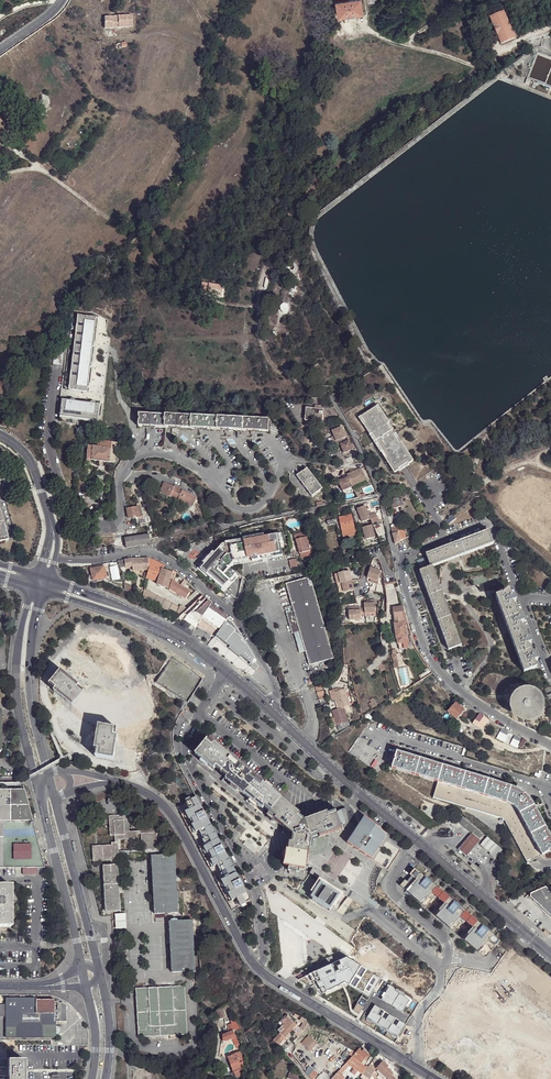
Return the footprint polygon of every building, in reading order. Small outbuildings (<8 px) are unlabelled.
[(363,14),(361,0),(335,0),(338,17),(363,14)] [(503,13),(490,19),(501,44),(514,38),(503,13)] [(126,16),(117,16),(118,27),(126,27),(126,16)] [(540,53),(538,53),(537,54),(527,79),(534,81),(531,87),(535,89),(537,83),(544,85),(550,88),(550,86),(546,84),(550,70),(550,67),(545,84),(529,78),(538,55),(550,59),(550,57),(540,53)] [(224,285),(201,281),(200,292),(222,296),(224,285)] [(288,305),(287,304),(286,303),(285,302),(283,302),(282,303),(281,304),(280,305),(280,306),(280,308),(281,309),(282,310),(283,311),(284,311),(286,311),(287,310),(287,309),(288,309),(288,307),(288,306),(288,305)] [(96,317),(78,315),(68,392),(87,395),(96,317)] [(54,356),(53,365),(61,366),(64,346),(60,346),(59,356),(54,356)] [(100,405),(62,400),(60,419),(98,423),(100,405)] [(375,406),(361,415),(364,421),(362,422),(369,434),(371,433),(375,438),(379,444),(383,450),(387,457),(385,458),(394,473),(398,470),(397,468),(407,462),(408,464),(413,461),(400,441),(398,443),(397,441),(393,434),(390,429),(386,423),(388,422),(381,411),(379,412),(375,406)] [(321,409),(314,408),(306,407),(305,419),(313,420),(313,421),(321,422),(323,409),(321,409)] [(163,427),(163,414),(137,413),(137,426),(163,427)] [(189,415),(163,414),(163,427),(189,428),(189,415)] [(216,416),(189,415),(189,428),(215,429),(216,416)] [(242,417),(216,416),(215,429),(241,430),(242,417)] [(268,418),(242,417),(241,430),(267,431),(268,418)] [(341,444),(345,442),(343,438),(346,437),(342,427),(332,431),(334,435),(337,441),(334,442),(336,446),(341,444)] [(350,440),(345,442),(341,444),(344,453),(354,449),(350,440)] [(98,444),(98,447),(111,449),(116,449),(117,444),(116,442),(100,441),(100,444),(98,444)] [(92,460),(99,461),(103,462),(110,462),(111,449),(98,447),(94,447),(92,460)] [(398,470),(408,464),(407,462),(397,468),(398,470)] [(307,468),(296,476),(312,497),(322,489),(307,468)] [(344,479),(339,481),(343,491),(353,487),(353,486),(367,480),(362,468),(343,477),(344,479)] [(174,487),(164,483),(160,493),(170,497),(174,487)] [(174,486),(174,487),(170,497),(178,501),(182,491),(183,491),(183,490),(174,486)] [(192,495),(182,491),(178,501),(188,505),(192,495)] [(401,498),(390,501),(392,508),(403,505),(401,498)] [(367,515),(364,505),(356,508),(361,522),(368,519),(368,520),(376,517),(374,513),(367,515)] [(127,509),(128,519),(142,516),(140,507),(127,509)] [(332,507),(319,510),(320,513),(322,513),(322,518),(326,517),(325,512),(333,512),(332,507)] [(351,528),(353,528),(351,515),(338,517),(341,530),(351,528)] [(373,536),(370,524),(361,527),(364,539),(373,536)] [(299,553),(311,551),(307,537),(308,537),(306,531),(293,535),(295,541),(296,541),(299,553)] [(395,545),(400,541),(398,532),(392,534),(395,545)] [(426,555),(431,568),(432,567),(494,545),(489,532),(426,555)] [(204,564),(199,570),(223,592),(238,575),(229,567),(234,561),(247,559),(248,564),(257,562),(257,559),(283,554),(281,547),(284,547),(282,533),(265,536),(264,534),(225,542),(225,543),(222,544),(214,553),(212,551),(202,562),(204,564)] [(125,539),(126,548),(150,544),(150,540),(149,537),(149,535),(142,536),(125,539)] [(133,558),(125,559),(125,567),(133,566),(133,570),(146,570),(144,577),(146,577),(149,570),(148,558),(133,558)] [(149,558),(148,558),(149,570),(146,577),(148,578),(158,581),(163,564),(162,563),(149,558)] [(424,558),(417,560),(419,568),(426,566),(424,558)] [(297,567),(296,559),(289,560),(290,569),(297,567)] [(173,570),(163,564),(158,581),(157,584),(167,588),(172,572),(173,570)] [(97,583),(97,582),(96,579),(106,578),(104,566),(95,568),(94,565),(91,565),(93,580),(90,580),(88,581),(89,585),(97,583)] [(368,567),(365,577),(369,578),(376,580),(377,577),(378,573),(379,570),(368,567)] [(432,567),(431,568),(419,572),(448,650),(461,646),(432,567)] [(336,585),(350,581),(348,572),(333,575),(336,585)] [(292,633),(294,633),(300,631),(306,651),(310,665),(334,657),(310,576),(286,584),(294,611),(286,613),(292,633)] [(189,592),(172,580),(169,588),(185,599),(189,592)] [(352,591),(350,581),(336,585),(338,594),(352,591)] [(376,584),(374,591),(384,593),(385,590),(383,585),(376,584)] [(179,607),(144,588),(141,598),(179,618),(183,614),(187,610),(181,605),(179,607)] [(522,618),(518,619),(513,603),(516,602),(515,597),(511,599),(509,592),(496,597),(523,673),(536,668),(534,661),(538,660),(536,655),(532,657),(528,645),(531,643),(530,639),(526,640),(521,624),(524,623),(522,618)] [(201,621),(218,632),(219,632),(215,638),(252,669),(257,663),(237,629),(231,623),(202,596),(187,610),(183,614),(198,624),(201,621)] [(367,604),(363,604),(364,608),(364,613),(375,612),(374,599),(369,600),(369,601),(369,603),(367,604)] [(408,650),(405,607),(393,608),(396,651),(408,650)] [(364,613),(364,608),(359,608),(359,611),(348,611),(349,621),(360,620),(360,616),(364,615),(364,613)] [(198,624),(197,626),(215,638),(218,632),(201,621),(198,624)] [(300,631),(294,633),(300,652),(306,651),(300,631)] [(71,706),(83,691),(78,687),(79,685),(61,670),(49,685),(55,690),(53,691),(71,706)] [(320,699),(327,697),(324,684),(316,686),(320,699)] [(333,699),(336,698),(334,691),(341,689),(340,687),(330,691),(333,699)] [(341,689),(334,691),(336,698),(339,708),(345,706),(351,704),(346,688),(341,689)] [(515,692),(512,695),(510,699),(509,703),(508,707),(509,711),(511,715),(514,719),(517,721),(522,723),(525,723),(529,723),(534,721),(537,719),(540,715),(542,711),(543,707),(542,703),(541,699),(539,695),(535,692),(532,690),(527,689),(523,689),(519,690),(515,692)] [(460,716),(464,711),(465,711),(462,708),(455,703),(447,712),(457,720),(460,716)] [(339,708),(333,710),(335,717),(337,724),(349,720),(345,706),(339,708)] [(468,715),(464,711),(460,716),(464,720),(468,715)] [(488,719),(479,713),(472,723),(481,729),(488,719)] [(117,728),(98,724),(94,748),(96,749),(95,756),(113,759),(118,736),(115,736),(117,728)] [(221,772),(232,757),(215,743),(213,745),(208,740),(196,755),(214,769),(215,768),(221,772)] [(392,768),(438,782),(506,803),(511,786),(492,780),(491,782),(483,779),(484,778),(469,773),(468,775),(460,772),(461,771),(446,767),(446,768),(438,766),(438,764),(424,760),(423,761),(415,759),(416,757),(397,752),(394,759),(395,759),(395,761),(394,761),(392,768)] [(246,796),(258,781),(250,775),(251,773),(232,757),(221,772),(227,778),(226,779),(246,796)] [(272,815),(283,799),(263,783),(262,785),(258,781),(246,796),(262,809),(264,808),(272,815)] [(506,803),(438,782),(433,798),(502,818),(504,821),(526,864),(541,856),(519,813),(516,809),(511,805),(506,803)] [(511,786),(506,803),(511,805),(516,809),(519,813),(533,804),(528,797),(521,791),(515,788),(511,786)] [(33,823),(24,789),(0,788),(0,823),(33,823)] [(283,799),(272,815),(276,818),(274,819),(293,834),(305,820),(299,815),(300,813),(283,799)] [(541,856),(550,850),(550,838),(547,829),(545,830),(541,823),(543,822),(533,804),(519,813),(541,856)] [(305,820),(311,838),(319,835),(320,837),(327,834),(342,828),(335,811),(328,813),(327,812),(305,820)] [(114,835),(115,842),(118,841),(118,840),(137,839),(137,834),(141,834),(141,831),(130,831),(129,814),(109,816),(110,835),(114,835)] [(387,834),(364,816),(347,843),(371,858),(387,834)] [(473,833),(479,838),(483,834),(463,816),(458,821),(473,833)] [(305,820),(293,834),(311,838),(305,820)] [(0,823),(0,866),(44,866),(33,823),(0,823)] [(142,849),(157,849),(156,823),(140,824),(141,831),(141,834),(142,849)] [(246,830),(239,824),(235,829),(242,835),(246,830)] [(482,840),(479,838),(473,833),(465,842),(459,850),(467,857),(473,849),(482,840)] [(311,838),(293,834),(291,842),(289,842),(285,867),(303,870),(305,861),(307,861),(309,853),(311,838)] [(311,838),(309,853),(315,854),(317,853),(319,852),(317,850),(320,845),(324,841),(326,843),(328,841),(328,838),(327,834),(320,837),(319,835),(311,838)] [(502,850),(487,836),(480,844),(490,853),(489,854),(495,859),(502,850)] [(119,859),(119,854),(119,850),(118,841),(115,842),(111,842),(111,845),(92,846),(93,861),(119,859)] [(320,845),(317,850),(319,852),(322,849),(325,846),(326,843),(324,841),(320,845)] [(155,914),(164,914),(178,913),(175,854),(167,855),(161,855),(152,855),(155,914)] [(106,911),(120,910),(118,864),(103,865),(106,911)] [(232,865),(213,875),(231,909),(250,899),(232,865)] [(399,886),(413,897),(427,879),(414,868),(409,874),(411,876),(407,881),(404,880),(399,886)] [(434,915),(442,922),(456,904),(443,892),(427,879),(413,897),(422,905),(432,893),(438,898),(444,903),(434,915)] [(0,885),(0,927),(10,927),(10,885),(0,885)] [(342,898),(321,885),(310,901),(332,915),(342,898)] [(550,917),(550,892),(545,887),(530,893),(529,897),(550,917)] [(444,903),(438,898),(436,901),(439,903),(431,912),(434,915),(444,903)] [(462,939),(471,946),(485,928),(456,904),(442,922),(450,928),(460,917),(465,921),(472,927),(462,939)] [(125,913),(115,914),(116,928),(126,927),(125,913)] [(460,917),(450,928),(453,931),(461,922),(462,923),(465,921),(460,917)] [(184,920),(178,921),(169,921),(172,972),(195,971),(193,920),(184,920)] [(499,941),(485,928),(471,946),(478,952),(488,941),(495,946),(499,941)] [(495,946),(488,941),(478,952),(485,958),(495,946)] [(371,1001),(384,980),(347,958),(298,980),(322,995),(345,985),(371,1001)] [(148,1036),(178,1035),(187,1034),(185,985),(136,988),(139,1037),(148,1036)] [(409,999),(389,987),(381,999),(401,1011),(409,999)] [(4,999),(4,1021),(4,1039),(46,1040),(53,1040),(54,1023),(57,1023),(58,1004),(52,1004),(52,1001),(33,1001),(33,999),(4,999)] [(364,1020),(396,1039),(405,1024),(374,1005),(364,1020)] [(278,1031),(280,1034),(291,1021),(286,1016),(278,1024),(282,1027),(278,1031)] [(291,1021),(280,1034),(285,1038),(297,1026),(291,1021)] [(304,1031),(311,1023),(306,1021),(300,1028),(304,1031)] [(224,1041),(236,1036),(232,1023),(228,1025),(230,1032),(224,1034),(224,1041)] [(273,1041),(279,1046),(284,1039),(285,1038),(280,1034),(273,1041)] [(306,1045),(304,1047),(314,1054),(322,1045),(318,1041),(313,1038),(309,1037),(304,1043),(306,1045)] [(484,1038),(479,1048),(519,1063),(523,1054),(484,1038)] [(284,1039),(279,1046),(284,1050),(287,1045),(286,1044),(287,1042),(284,1039)] [(360,1050),(352,1058),(357,1063),(356,1063),(360,1066),(364,1061),(366,1062),(370,1056),(364,1050),(362,1052),(360,1050)] [(242,1063),(241,1061),(238,1062),(235,1056),(227,1059),(233,1072),(242,1069),(242,1063)] [(346,1065),(349,1067),(366,1078),(370,1078),(374,1073),(366,1068),(365,1069),(360,1066),(356,1063),(357,1063),(352,1058),(346,1065)] [(6,1068),(6,1077),(6,1078),(23,1078),(23,1060),(6,1060),(6,1068)] [(377,1069),(378,1070),(387,1078),(394,1078),(392,1077),(393,1075),(387,1070),(389,1068),(383,1063),(377,1069)] [(332,1078),(343,1078),(340,1076),(349,1067),(346,1065),(332,1078)] [(313,1078),(319,1078),(321,1076),(309,1066),(305,1072),(311,1076),(310,1077),(313,1078)] [(242,1077),(242,1069),(233,1072),(236,1078),(242,1077)] [(378,1070),(377,1072),(382,1077),(384,1078),(387,1078),(378,1070)]
